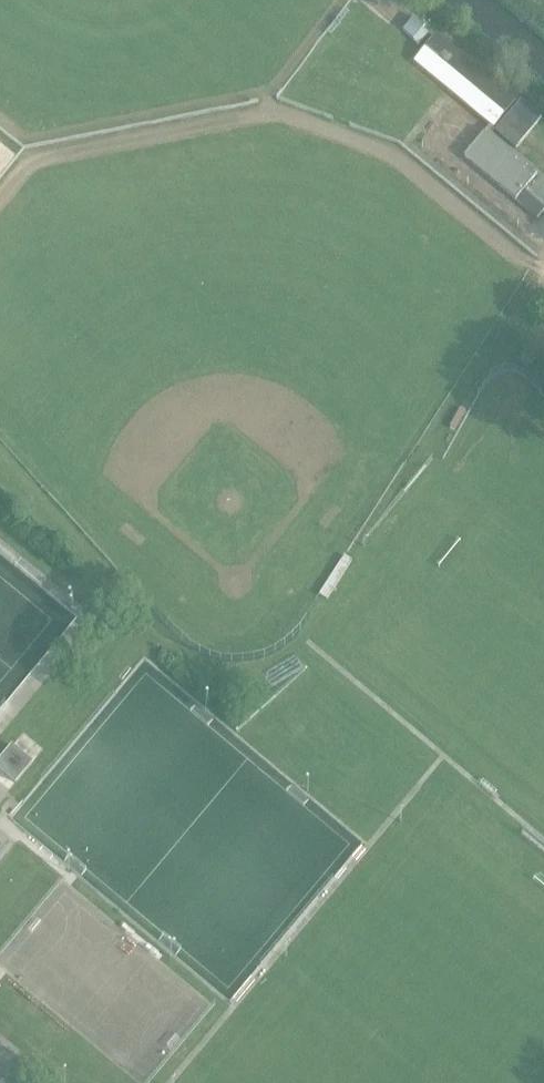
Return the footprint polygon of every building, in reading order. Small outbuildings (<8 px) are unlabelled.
[(402,32),(413,41),(424,27),(414,18),(402,32)] [(537,218),(543,211),(543,209),(523,192),(537,175),(488,134),(515,103),(437,37),(415,63),(491,126),(464,158),(537,218)] [(495,132),(516,150),(542,119),(521,102),(495,132)] [(0,760),(0,771),(15,784),(32,763),(12,746),(0,760)] [(9,844),(0,836),(0,855),(9,844)]
